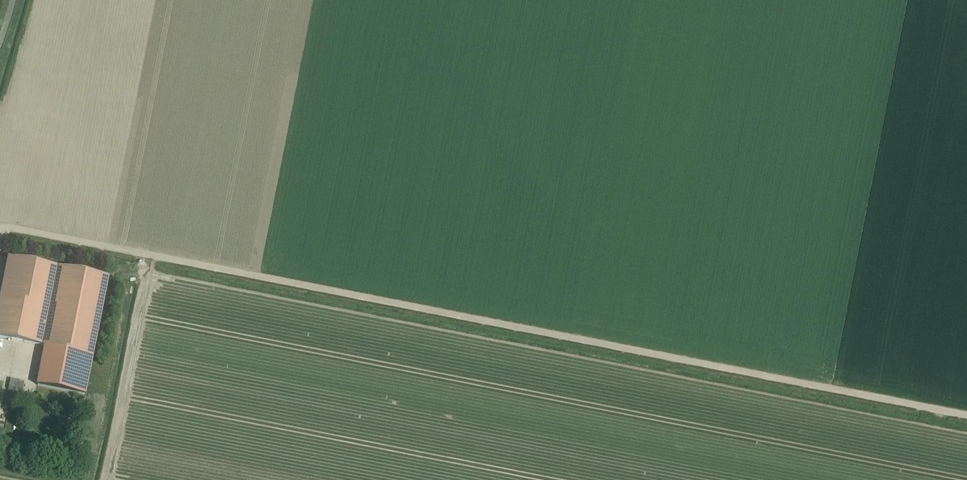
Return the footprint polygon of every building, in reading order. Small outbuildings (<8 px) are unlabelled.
[(11,257),(9,257),(0,301),(0,337),(42,345),(58,266),(11,257)] [(42,345),(92,355),(108,276),(58,266),(42,345)] [(35,370),(52,372),(53,366),(36,364),(35,370)]
